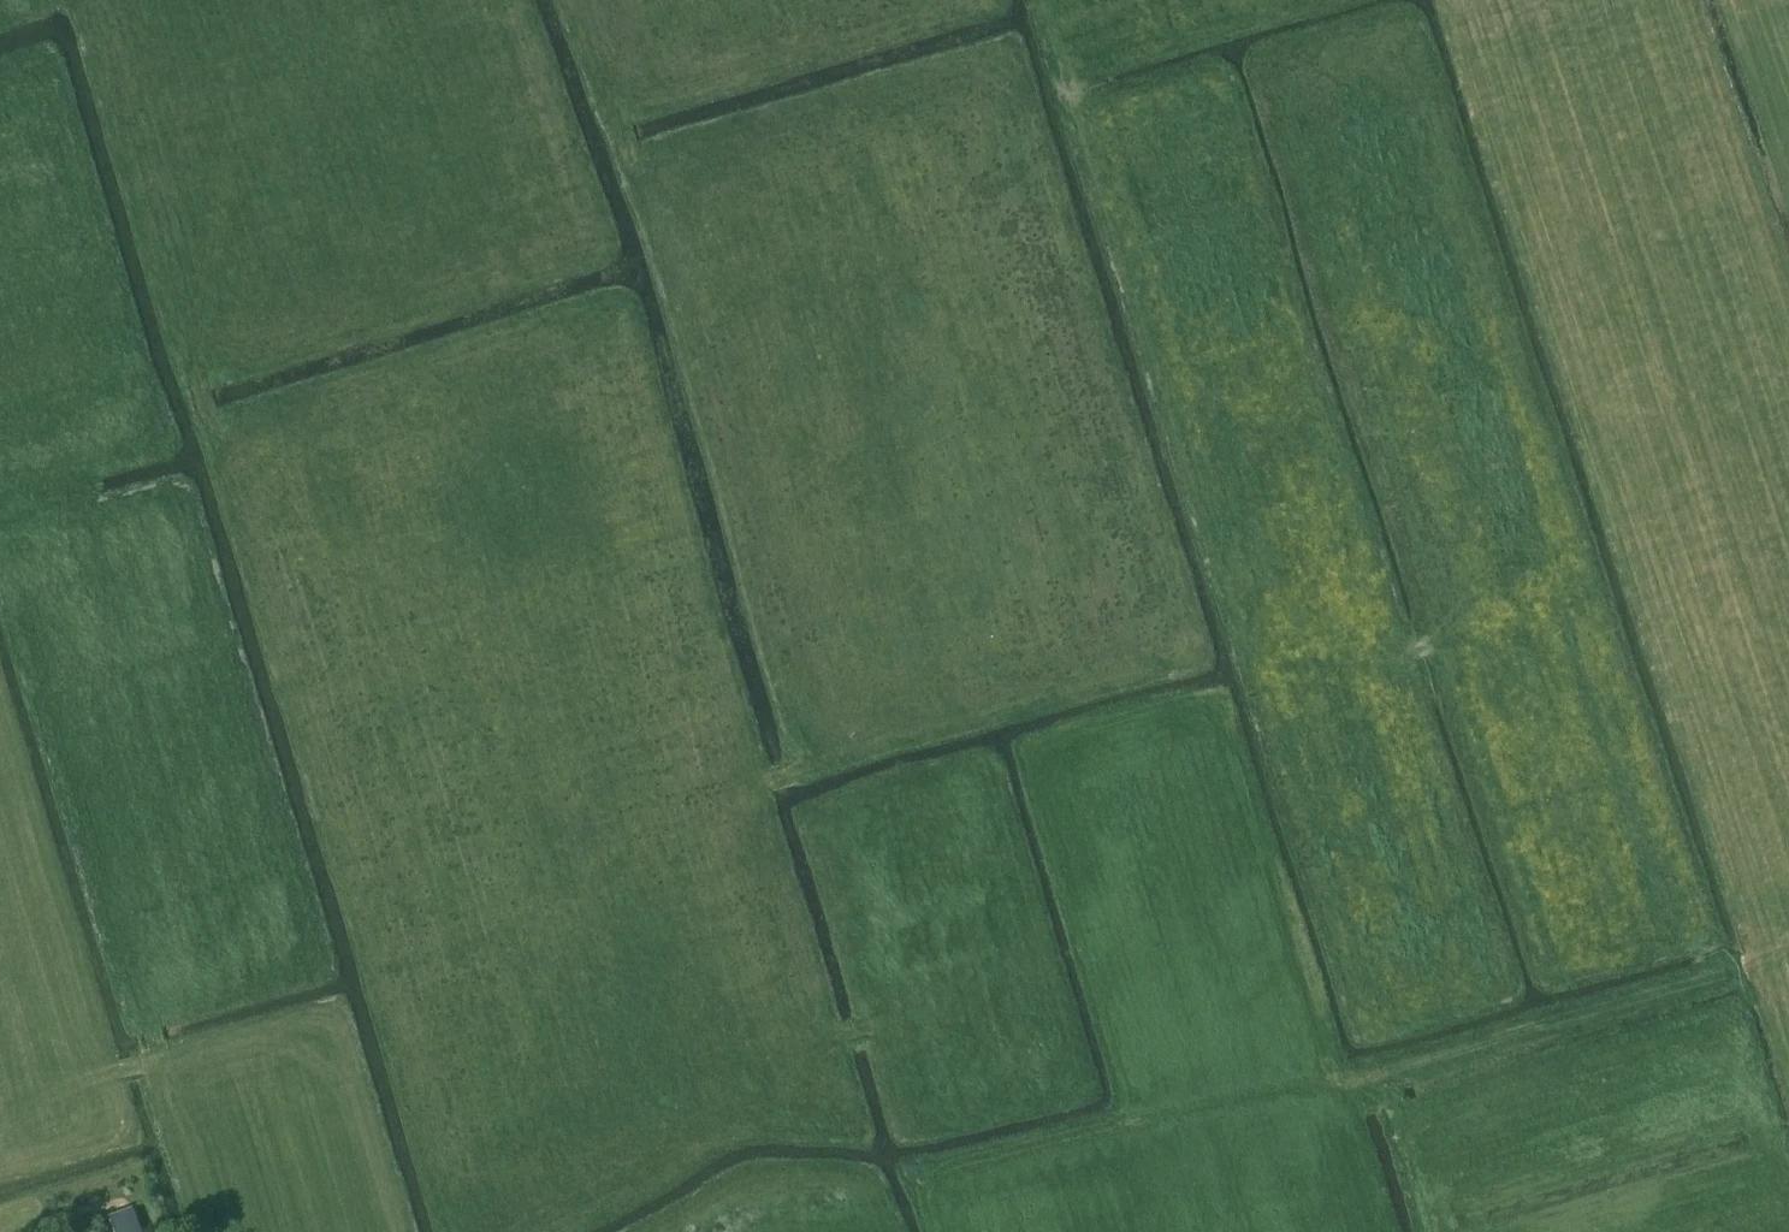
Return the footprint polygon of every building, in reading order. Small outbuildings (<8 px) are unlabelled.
[(109,1213),(115,1231),(138,1222),(131,1205),(109,1213)]
